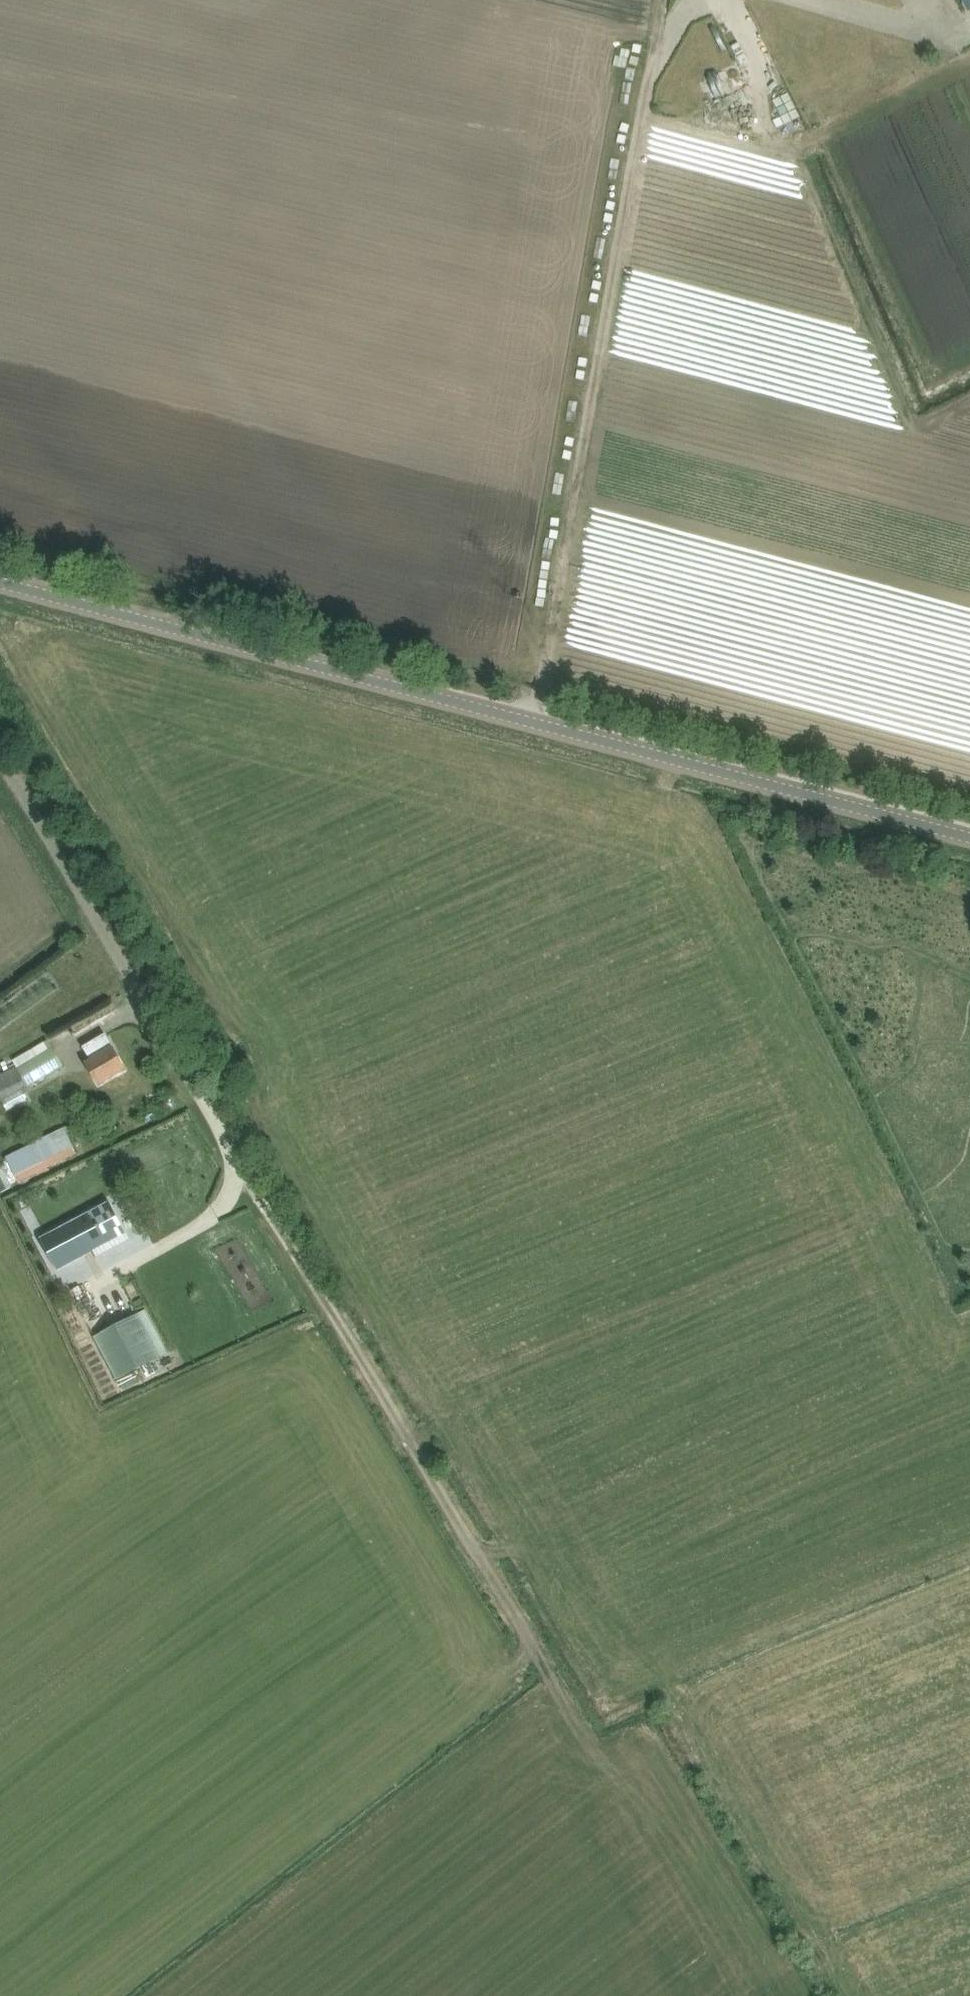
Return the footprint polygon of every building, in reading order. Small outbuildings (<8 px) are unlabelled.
[(13,1060),(17,1068),(0,1076),(0,1101),(18,1092),(61,1065),(47,1040),(13,1060)] [(95,1040),(84,1046),(92,1059),(86,1063),(100,1086),(127,1070),(113,1047),(103,1053),(95,1040)] [(18,1180),(74,1153),(66,1134),(8,1161),(10,1164),(18,1180)] [(90,1253),(97,1266),(136,1245),(113,1202),(42,1240),(58,1270),(90,1253)] [(142,1298),(134,1302),(136,1307),(145,1303),(142,1298)] [(168,1351),(146,1311),(98,1337),(119,1377),(168,1351)]
